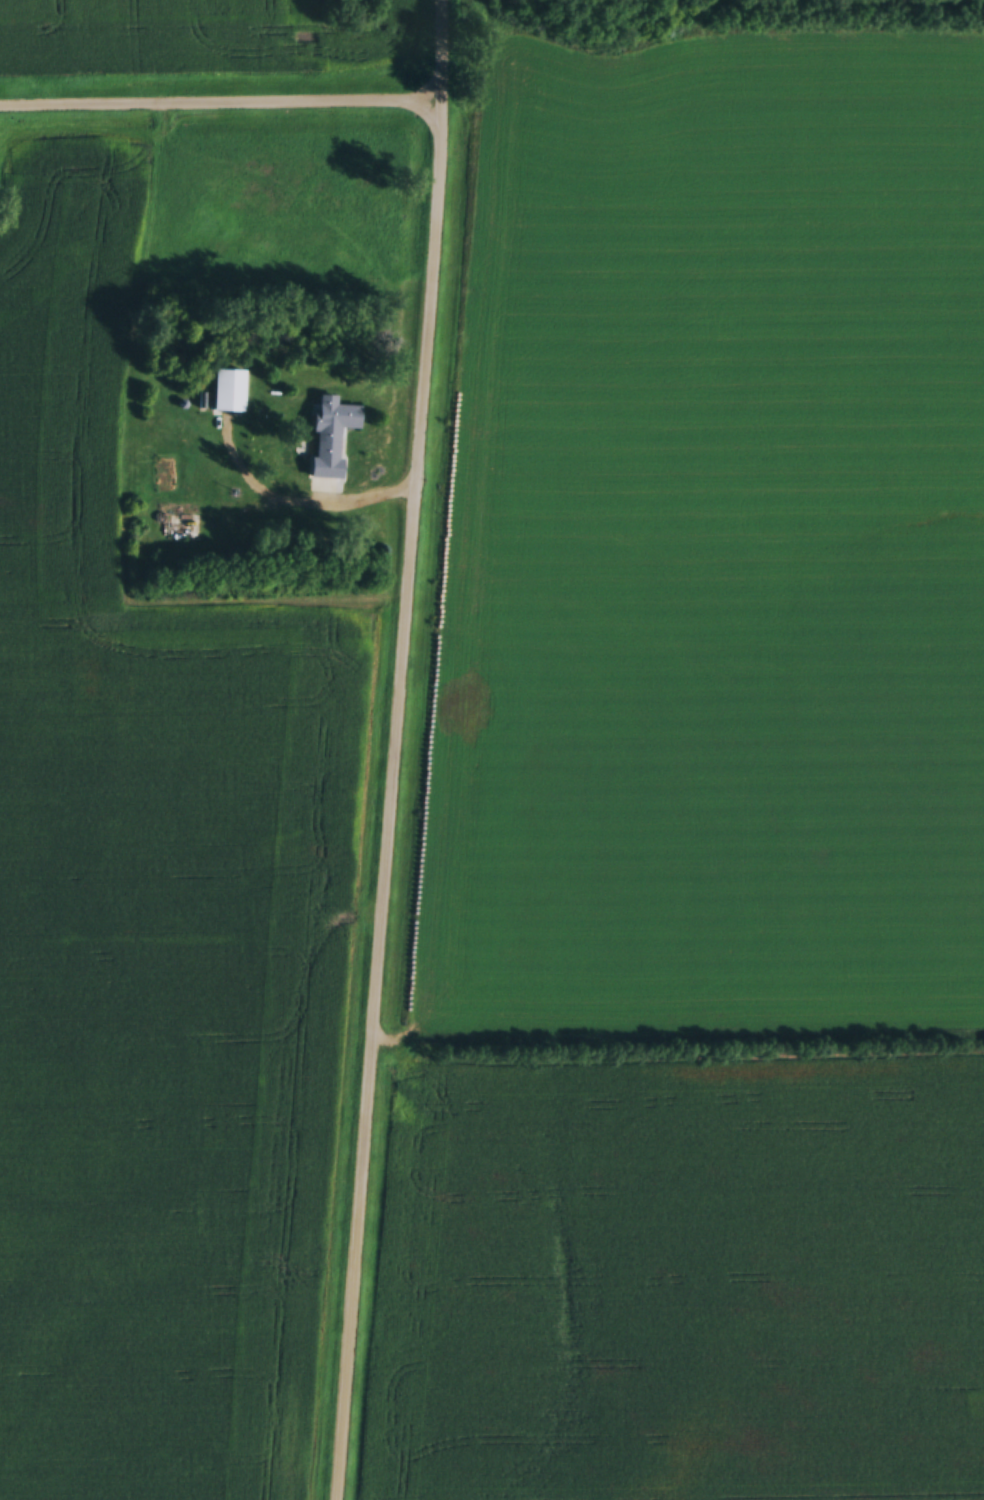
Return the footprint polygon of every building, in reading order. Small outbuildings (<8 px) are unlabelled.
[(244,413),(245,372),(215,371),(214,412),(244,413)] [(310,479),(341,480),(343,430),(361,430),(362,407),(337,407),(337,397),(318,396),(316,459),(311,458),(310,479)] [(199,502),(157,502),(157,540),(202,541),(202,529),(183,528),(183,521),(199,521),(199,502)]
